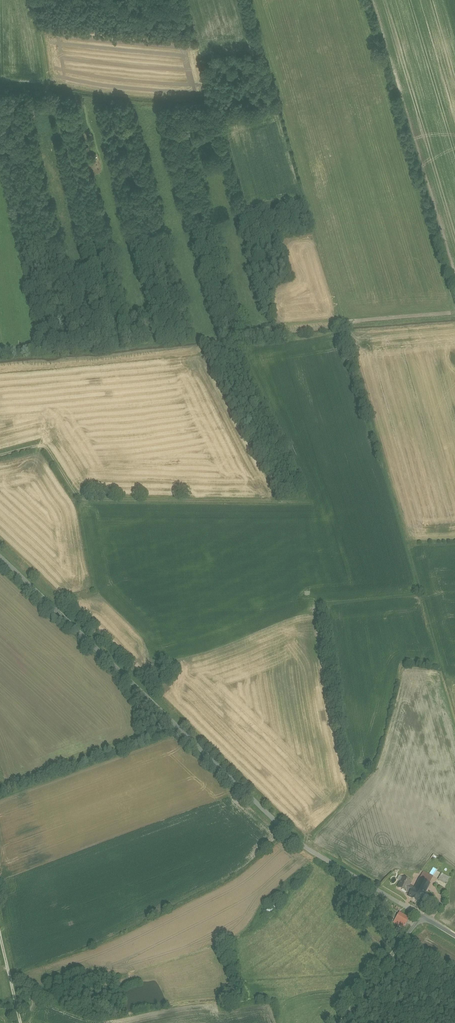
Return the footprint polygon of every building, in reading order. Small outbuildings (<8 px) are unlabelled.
[(416,889),(412,887),(414,884),(404,879),(398,890),(408,895),(408,894),(411,895),(409,898),(430,909),(434,900),(427,896),(432,885),(435,878),(425,873),(422,880),(421,879),(416,889)] [(443,873),(439,880),(448,884),(452,877),(443,873)] [(270,916),(276,911),(272,908),(267,913),(270,916)] [(410,919),(401,914),(399,918),(397,921),(406,927),(408,924),(410,919)]
